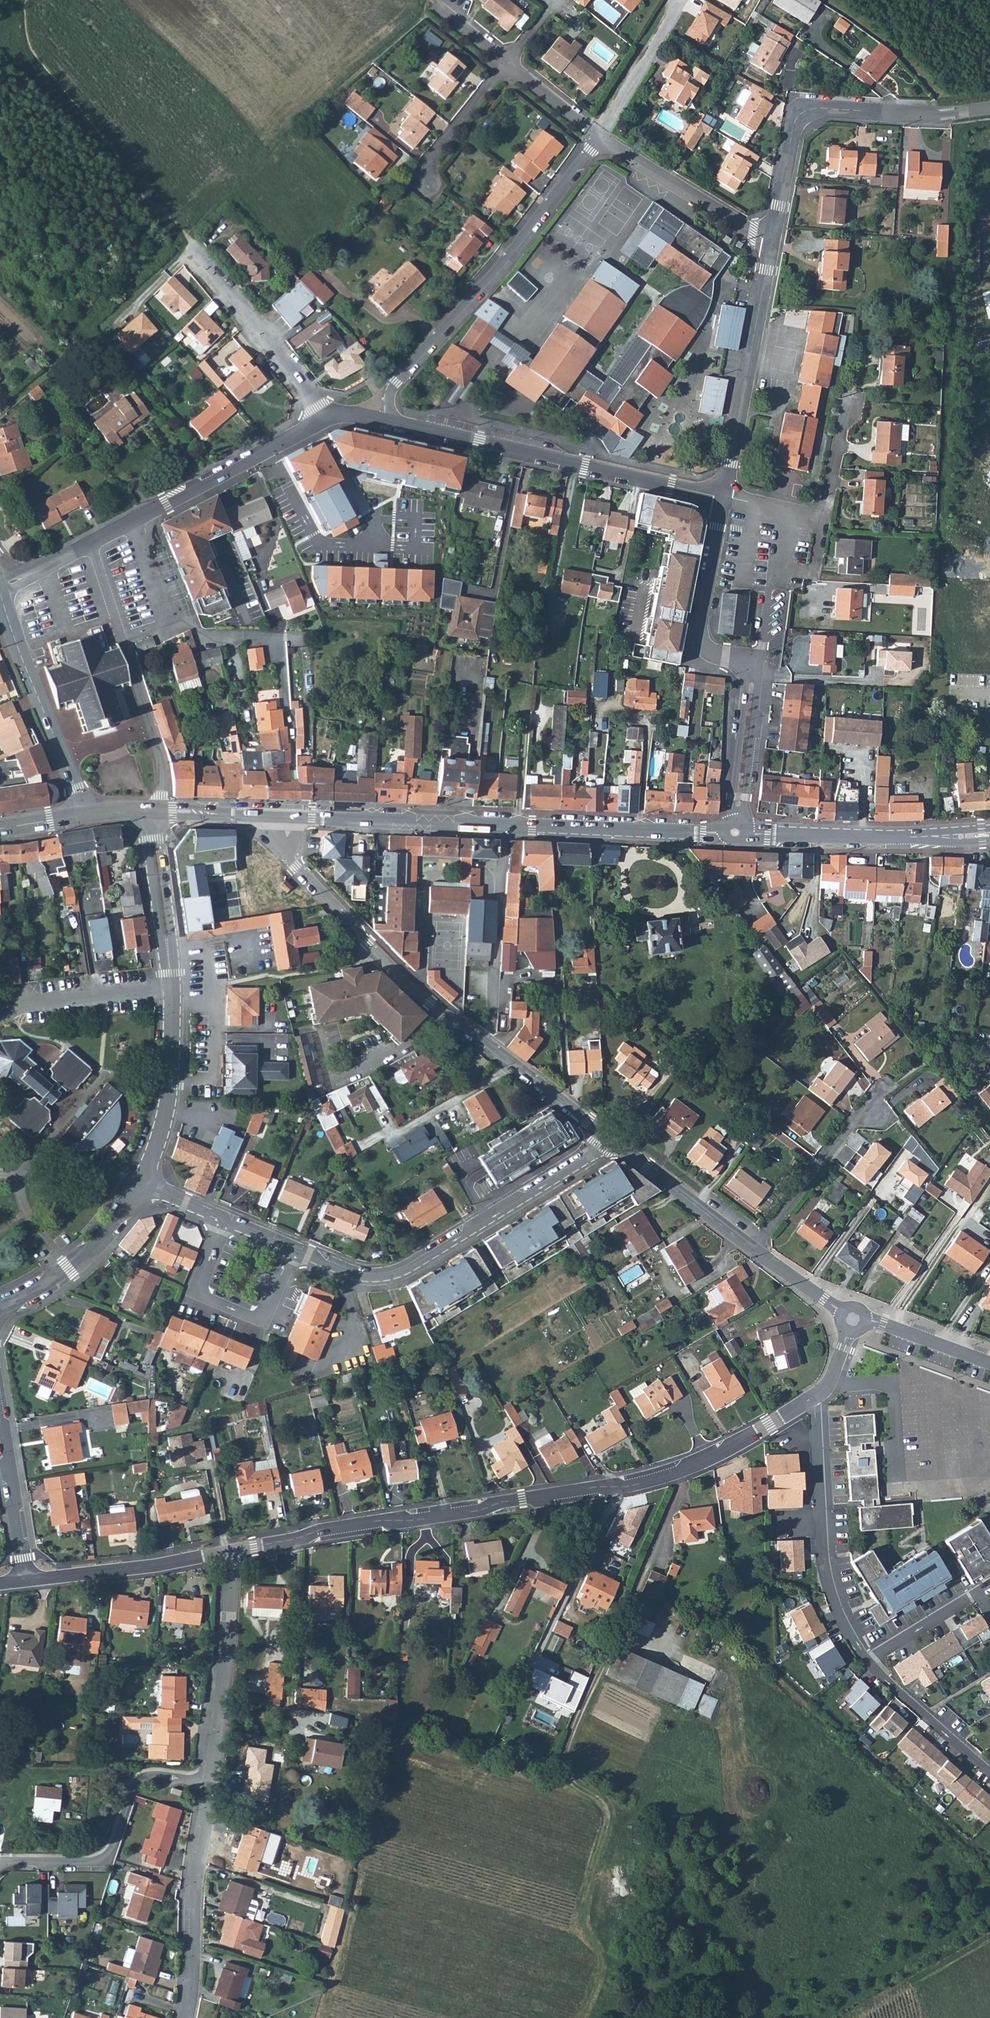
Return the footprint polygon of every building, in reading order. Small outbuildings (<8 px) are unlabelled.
[(498,20),(501,22),(498,25),(506,31),(522,13),(506,0),(481,0),(484,3),(481,6),(498,20)] [(629,13),(638,2),(636,0),(614,0),(629,13)] [(735,10),(741,0),(717,0),(735,10)] [(753,12),(761,16),(762,17),(771,1),(769,0),(760,0),(753,12)] [(815,0),(774,0),(773,2),(805,23),(819,2),(815,0)] [(753,11),(750,16),(758,21),(761,16),(753,12),(753,11)] [(849,25),(840,18),(834,26),(843,33),(849,25)] [(769,21),(766,25),(772,30),(774,28),(775,25),(769,21)] [(772,30),(771,32),(787,42),(790,37),(774,28),(772,30)] [(787,42),(771,32),(769,31),(759,48),(752,44),(746,54),(753,58),(749,63),(770,76),(778,63),(775,62),(781,51),(782,52),(788,43),(787,42)] [(578,84),(581,87),(579,90),(586,95),(601,76),(574,54),(573,56),(566,50),(569,46),(558,37),(540,59),(559,73),(561,71),(578,84)] [(566,50),(573,56),(574,54),(580,47),(573,41),(569,46),(566,50)] [(852,63),(846,70),(856,78),(867,88),(873,81),(875,82),(896,57),(880,43),(859,69),(852,63)] [(437,70),(426,85),(444,99),(458,82),(455,79),(464,67),(446,53),(434,68),(437,70)] [(662,85),(656,95),(668,103),(669,101),(679,107),(686,97),(689,99),(699,84),(702,86),(708,77),(693,67),(691,70),(670,57),(660,73),(661,77),(668,81),(666,84),(662,85)] [(774,97),(753,86),(749,92),(747,91),(745,92),(739,101),(739,104),(745,107),(737,121),(755,131),(765,114),(767,115),(773,106),(770,104),(774,97)] [(353,93),(343,105),(365,122),(374,110),(353,93)] [(434,112),(415,97),(403,111),(408,115),(399,126),(403,130),(397,137),(411,149),(427,129),(422,124),(426,119),(427,120),(434,112)] [(686,97),(679,107),(683,109),(689,99),(686,97)] [(698,113),(690,127),(695,130),(700,123),(704,116),(698,113)] [(689,140),(684,147),(691,151),(702,133),(707,136),(711,130),(700,123),(695,130),(689,140)] [(371,127),(366,133),(391,153),(395,147),(371,127)] [(690,127),(683,137),(689,140),(695,130),(690,127)] [(545,162),(552,154),(560,144),(542,130),(522,155),(519,152),(511,162),(517,166),(531,177),(532,179),(539,170),(541,172),(548,164),(545,162)] [(358,156),(352,163),(373,180),(381,170),(386,164),(388,166),(395,156),(391,153),(366,133),(365,132),(357,142),(359,143),(352,151),(358,156)] [(681,136),(676,144),(684,148),(684,147),(689,140),(683,137),(681,136)] [(752,167),(759,158),(734,143),(727,139),(721,149),(729,153),(725,160),(726,160),(728,162),(716,181),(734,192),(740,183),(745,174),(750,166),(752,167)] [(560,144),(552,154),(554,156),(562,146),(560,144)] [(827,147),(825,170),(836,170),(836,175),(853,176),(853,175),(872,177),(873,155),(855,154),(855,153),(838,151),(838,147),(827,147)] [(352,151),(347,158),(352,163),(358,156),(352,151)] [(917,167),(917,164),(918,153),(906,152),(903,188),(938,191),(940,167),(929,166),(929,168),(917,167)] [(726,160),(714,180),(716,181),(728,162),(726,160)] [(511,173),(503,166),(498,172),(502,175),(491,190),(492,191),(480,204),(491,212),(494,209),(501,215),(508,207),(506,205),(508,203),(511,205),(513,206),(524,193),(517,187),(522,181),(511,173)] [(531,177),(517,166),(511,173),(522,181),(525,184),(531,177)] [(880,176),(879,187),(896,188),(897,177),(880,176)] [(821,189),(818,224),(841,225),(842,209),(845,209),(846,191),(821,189)] [(385,201),(379,207),(384,211),(389,204),(385,201)] [(617,436),(625,426),(630,430),(641,415),(635,411),(648,393),(655,398),(671,376),(664,371),(671,360),(673,361),(699,323),(703,316),(706,310),(710,300),(710,297),(709,296),(705,293),(730,256),(705,239),(683,223),(652,202),(637,224),(647,232),(629,258),(645,270),(653,259),(684,281),(691,286),(685,287),(680,289),(671,292),(668,294),(664,297),(661,299),(656,305),(636,334),(614,319),(637,285),(602,261),(562,316),(564,318),(577,327),(572,335),(559,325),(557,324),(531,361),(526,368),(517,362),(512,370),(504,381),(534,402),(539,394),(561,409),(568,399),(576,404),(574,407),(589,417),(591,414),(602,422),(600,425),(607,430),(608,429),(617,436)] [(462,266),(471,255),(474,250),(480,243),(478,242),(484,234),(486,236),(490,230),(471,215),(460,228),(463,230),(445,253),(451,258),(446,265),(456,272),(461,266),(462,266)] [(937,225),(936,241),(946,242),(947,225),(937,225)] [(232,241),(224,248),(245,270),(245,272),(247,274),(248,275),(250,275),(250,280),(267,279),(266,264),(236,232),(229,237),(232,241)] [(817,268),(816,289),(838,291),(840,271),(845,271),(847,241),(824,240),(823,252),(822,251),(820,267),(817,268)] [(936,241),(935,257),(946,257),(946,242),(936,241)] [(385,315),(404,296),(423,279),(407,262),(369,298),(385,315)] [(308,272),(298,280),(312,295),(315,298),(321,305),(331,295),(308,272)] [(518,272),(507,285),(526,302),(537,290),(518,272)] [(298,280),(292,273),(287,278),(287,281),(292,286),(298,280)] [(171,275),(158,288),(164,294),(157,300),(170,312),(176,307),(182,314),(196,300),(171,275)] [(292,286),(291,288),(271,305),(276,311),(278,309),(283,315),(280,317),(290,328),(302,318),(298,313),(315,298),(312,295),(298,280),(292,286)] [(477,317),(495,330),(508,313),(488,300),(474,314),(477,317)] [(714,346),(737,350),(745,309),(721,304),(714,346)] [(187,330),(194,337),(188,343),(198,355),(222,332),(200,309),(179,329),(184,334),(187,330)] [(140,311),(125,325),(127,327),(117,336),(130,351),(155,329),(140,311)] [(809,311),(805,331),(837,333),(841,313),(809,311)] [(477,317),(456,348),(452,345),(435,368),(460,386),(476,362),(474,360),(487,341),(495,330),(477,317)] [(564,318),(559,325),(572,335),(577,327),(564,318)] [(328,325),(306,340),(320,358),(341,343),(328,325)] [(529,354),(495,330),(487,341),(506,354),(500,362),(512,370),(517,362),(526,368),(531,361),(526,357),(529,354)] [(837,333),(805,331),(805,332),(807,332),(797,382),(802,383),(796,415),(812,418),(819,386),(826,388),(837,333)] [(333,357),(323,364),(332,377),(340,378),(358,367),(360,356),(358,354),(363,349),(356,340),(339,354),(343,359),(337,364),(333,357)] [(899,386),(901,359),(901,346),(882,345),(881,357),(878,357),(877,379),(879,379),(879,385),(899,386)] [(212,371),(205,376),(216,387),(221,383),(236,400),(249,390),(248,388),(251,387),(253,390),(266,380),(253,365),(251,367),(246,362),(250,358),(240,347),(227,358),(236,369),(221,381),(212,371)] [(934,365),(941,365),(942,352),(934,351),(934,365)] [(202,359),(196,365),(205,375),(205,376),(212,371),(202,359)] [(196,365),(188,373),(196,382),(205,375),(196,365)] [(705,377),(698,412),(719,416),(726,380),(705,377)] [(36,385),(26,393),(33,401),(42,393),(36,385)] [(209,405),(189,423),(202,438),(228,415),(220,406),(226,400),(218,390),(205,401),(209,405)] [(115,406),(92,423),(111,448),(121,442),(118,438),(131,428),(127,422),(134,416),(138,421),(148,413),(133,393),(124,399),(121,396),(112,403),(115,406)] [(812,418),(796,415),(785,413),(775,465),(805,470),(815,419),(812,418)] [(591,414),(589,417),(600,425),(602,422),(591,414)] [(30,465),(24,446),(22,446),(14,423),(0,427),(0,475),(30,465)] [(871,462),(893,463),(894,453),(897,454),(898,440),(905,441),(907,425),(876,423),(874,452),(871,452),(871,462)] [(299,455),(286,462),(331,532),(370,508),(356,480),(380,487),(383,474),(457,492),(460,480),(465,453),(350,428),(339,431),(297,452),(299,455)] [(865,470),(864,480),(881,481),(881,471),(865,470)] [(467,481),(463,498),(462,503),(497,511),(502,487),(495,486),(493,495),(486,493),(488,484),(467,479),(467,481)] [(457,492),(456,497),(463,498),(467,481),(460,480),(457,492)] [(881,481),(864,480),(863,480),(860,514),(879,515),(881,481)] [(31,505),(42,526),(58,517),(57,516),(78,505),(79,508),(87,504),(75,482),(31,505)] [(495,486),(488,484),(486,493),(493,495),(495,486)] [(516,493),(513,506),(523,507),(525,495),(516,493)] [(215,494),(161,523),(197,616),(205,617),(205,619),(225,611),(217,591),(220,590),(206,553),(207,552),(203,542),(229,528),(222,512),(215,494)] [(633,520),(633,523),(648,526),(648,529),(667,533),(658,579),(654,578),(652,591),(655,592),(650,619),(647,618),(644,632),(647,632),(641,659),(676,666),(702,523),(701,517),(698,511),(693,507),(639,494),(633,520)] [(511,516),(509,526),(519,528),(521,514),(540,518),(541,516),(549,518),(546,534),(555,536),(561,501),(554,500),(554,499),(544,497),(544,499),(525,495),(523,507),(513,506),(511,516)] [(246,538),(255,535),(251,525),(270,517),(263,498),(233,510),(241,530),(242,529),(246,538)] [(608,503),(583,499),(578,522),(604,526),(607,511),(608,503)] [(232,508),(222,512),(229,528),(231,534),(241,530),(233,510),(232,508)] [(615,512),(607,511),(604,526),(601,539),(620,543),(621,540),(625,518),(626,517),(614,514),(615,512)] [(58,517),(42,526),(43,529),(60,520),(58,517)] [(633,520),(625,518),(621,540),(629,542),(633,523),(633,520)] [(834,539),(833,557),(837,557),(836,574),(858,575),(859,559),(867,559),(869,540),(834,539)] [(433,570),(312,564),(311,577),(320,600),(325,600),(325,597),(427,601),(427,598),(432,598),(433,570)] [(564,570),(560,588),(569,589),(568,593),(585,596),(589,575),(564,570)] [(606,578),(589,575),(585,596),(616,602),(619,587),(604,584),(606,578)] [(888,575),(887,585),(912,586),(928,587),(929,577),(888,575)] [(466,597),(458,596),(461,582),(442,578),(442,582),(438,607),(452,610),(446,633),(458,636),(460,630),(467,631),(468,638),(474,639),(475,637),(489,640),(493,617),(480,614),(483,601),(472,599),(471,601),(465,600),(466,597)] [(293,579),(280,585),(280,587),(263,594),(270,609),(287,602),(292,614),(305,608),(302,600),(296,587),(293,579)] [(304,584),(296,587),(302,600),(310,596),(304,584)] [(887,585),(886,593),(886,595),(912,597),(912,586),(887,585)] [(835,589),(833,619),(858,621),(859,591),(835,589)] [(717,634),(725,635),(733,636),(747,637),(748,624),(743,623),(746,596),(721,593),(717,634)] [(480,614),(493,617),(495,607),(495,604),(483,601),(480,614)] [(43,665),(47,679),(56,708),(58,707),(57,705),(62,703),(63,704),(65,704),(63,700),(69,698),(70,701),(73,700),(82,731),(81,731),(81,733),(124,719),(123,718),(122,718),(112,689),(113,689),(113,688),(114,688),(113,684),(119,682),(121,686),(127,684),(128,685),(129,685),(116,642),(114,643),(114,644),(106,647),(99,625),(88,628),(90,634),(58,644),(56,638),(46,641),(53,663),(45,666),(44,665),(43,665)] [(554,625),(552,638),(558,639),(560,626),(554,625)] [(178,653),(169,656),(178,684),(189,680),(188,676),(197,674),(191,655),(189,649),(195,647),(189,629),(182,633),(185,642),(180,644),(181,647),(177,648),(178,653)] [(809,636),(808,663),(822,664),(821,672),(834,673),(835,665),(832,665),(833,658),(840,658),(841,646),(834,645),(834,637),(832,637),(832,635),(812,634),(812,636),(809,636)] [(135,642),(139,652),(143,650),(154,645),(150,636),(135,642)] [(416,652),(427,653),(428,645),(417,643),(416,652)] [(197,653),(191,655),(197,674),(198,677),(201,676),(199,668),(222,663),(218,648),(197,653)] [(261,649),(246,651),(249,672),(261,670),(261,667),(264,667),(261,649)] [(139,652),(135,654),(136,659),(142,657),(145,654),(143,650),(139,652)] [(879,650),(878,666),(886,666),(886,669),(910,671),(911,653),(879,650)] [(504,652),(503,664),(510,664),(511,652),(504,652)] [(678,701),(685,701),(689,702),(691,688),(693,674),(682,673),(678,701)] [(693,674),(691,688),(703,690),(705,676),(693,674)] [(615,676),(615,691),(622,691),(623,676),(615,676)] [(723,678),(705,676),(703,690),(703,691),(722,693),(723,678)] [(597,677),(597,697),(605,697),(606,677),(597,677)] [(624,696),(623,704),(623,705),(632,708),(654,710),(655,699),(658,699),(658,696),(655,696),(655,692),(647,692),(647,679),(630,679),(628,680),(626,682),(625,684),(625,685),(625,687),(626,689),(628,690),(630,691),(632,691),(632,696),(624,696)] [(810,685),(783,684),(782,700),(808,703),(810,685)] [(571,693),(570,703),(584,705),(585,693),(572,691),(571,693)] [(168,699),(151,705),(169,762),(172,792),(172,796),(192,797),(193,761),(184,761),(185,750),(168,699)] [(8,700),(4,702),(10,716),(14,714),(8,700)] [(808,703),(782,700),(780,716),(806,719),(808,703)] [(678,701),(677,716),(683,717),(685,701),(678,701)] [(0,704),(0,741),(6,755),(13,753),(31,745),(34,744),(30,735),(33,734),(31,729),(29,728),(29,727),(28,727),(27,728),(22,730),(15,714),(14,714),(10,716),(4,702),(0,704)] [(273,703),(254,705),(255,712),(257,731),(260,731),(275,729),(281,729),(280,711),(274,712),(273,703)] [(549,749),(562,750),(565,706),(553,705),(549,749)] [(219,776),(220,798),(239,798),(239,774),(244,774),(239,749),(232,713),(228,711),(227,711),(225,711),(223,712),(222,714),(222,716),(223,722),(216,723),(220,739),(229,737),(232,753),(227,754),(227,752),(221,753),(223,760),(226,771),(219,776)] [(405,729),(404,758),(415,759),(418,759),(421,717),(399,716),(399,728),(405,729)] [(608,716),(607,726),(610,726),(610,724),(616,725),(617,717),(608,716)] [(806,719),(780,716),(778,733),(804,736),(806,719)] [(824,717),(822,741),(850,743),(852,719),(824,717)] [(699,719),(699,726),(711,727),(712,721),(699,719)] [(852,719),(850,743),(877,745),(879,721),(852,719)] [(601,789),(599,811),(635,812),(641,753),(642,729),(642,728),(626,727),(622,762),(627,762),(627,766),(625,786),(616,785),(616,794),(610,794),(610,787),(601,786),(601,789)] [(281,729),(275,729),(279,751),(283,751),(284,765),(262,767),(266,799),(298,800),(297,782),(290,782),(288,768),(288,764),(290,764),(289,743),(287,743),(286,728),(281,729)] [(243,749),(239,749),(244,774),(239,774),(239,798),(266,799),(262,767),(284,765),(283,751),(279,751),(275,729),(260,731),(262,750),(261,749),(262,763),(257,762),(257,757),(253,752),(245,752),(243,749)] [(337,741),(336,747),(343,748),(344,744),(349,744),(350,732),(339,731),(337,741)] [(589,731),(586,761),(591,761),(592,748),(595,748),(596,732),(589,731)] [(332,769),(331,802),(349,802),(372,803),(373,803),(374,774),(376,733),(359,732),(356,771),(345,771),(345,765),(332,765),(332,769)] [(804,736),(778,733),(776,749),(802,752),(804,736)] [(466,738),(442,735),(440,751),(448,752),(447,762),(447,765),(439,764),(437,782),(436,795),(457,796),(458,793),(463,793),(466,762),(468,744),(466,744),(466,738)] [(476,763),(473,797),(495,798),(497,781),(486,780),(486,776),(483,776),(486,736),(482,736),(481,741),(479,740),(476,763)] [(6,755),(4,756),(5,760),(16,758),(19,763),(18,763),(20,770),(21,770),(24,768),(27,776),(37,775),(49,773),(37,743),(34,744),(31,745),(13,753),(6,755)] [(326,760),(333,762),(335,751),(336,748),(330,746),(326,760)] [(212,747),(201,749),(201,757),(212,757),(212,747)] [(596,772),(603,772),(605,748),(599,747),(596,772)] [(708,748),(705,774),(717,776),(718,762),(712,761),(713,749),(708,748)] [(247,749),(243,749),(245,752),(253,752),(257,757),(257,762),(262,763),(261,749),(247,749)] [(877,749),(875,775),(886,775),(888,749),(877,749)] [(644,790),(642,813),(657,813),(657,809),(671,810),(674,782),(675,772),(680,772),(681,765),(683,753),(667,751),(665,763),(669,764),(668,771),(664,770),(662,791),(644,790)] [(296,756),(296,768),(297,782),(298,800),(310,801),(311,766),(310,766),(311,759),(311,758),(311,756),(300,756),(296,756)] [(517,761),(508,760),(509,756),(505,756),(505,766),(516,767),(517,761)] [(913,756),(912,771),(920,771),(920,766),(928,767),(928,757),(913,756)] [(404,758),(404,761),(402,785),(406,785),(405,804),(435,805),(436,795),(437,782),(432,781),(410,779),(410,762),(415,762),(415,759),(404,758)] [(311,766),(310,801),(331,802),(332,769),(316,767),(316,760),(311,759),(310,766),(311,766)] [(692,783),(688,811),(701,812),(704,788),(696,787),(697,779),(700,779),(701,763),(698,763),(698,759),(695,759),(692,783)] [(193,761),(192,797),(220,798),(219,776),(226,771),(223,760),(215,761),(215,766),(202,766),(202,762),(193,761)] [(374,774),(373,803),(405,804),(406,785),(402,785),(404,761),(396,761),(396,763),(390,763),(386,764),(384,769),(384,774),(374,774)] [(466,762),(463,793),(458,793),(457,796),(473,797),(476,763),(466,762)] [(983,809),(982,791),(972,792),(969,762),(954,763),(957,811),(983,809)] [(523,783),(521,808),(557,809),(560,768),(550,767),(549,775),(553,775),(552,786),(537,785),(523,783)] [(38,785),(37,775),(27,776),(24,768),(21,770),(24,776),(25,787),(38,785)] [(296,768),(288,768),(290,782),(297,782),(296,768)] [(560,768),(557,809),(582,810),(584,787),(567,786),(568,769),(560,768)] [(497,781),(495,798),(513,800),(515,775),(497,774),(497,781)] [(584,787),(582,810),(599,811),(601,789),(593,788),(593,784),(590,784),(590,776),(588,776),(588,775),(585,774),(585,776),(584,787)] [(705,774),(704,783),(717,784),(717,783),(717,776),(705,774)] [(780,777),(761,775),(758,800),(777,802),(780,777)] [(874,804),(873,821),(920,819),(920,803),(916,803),(916,798),(909,799),(909,795),(892,795),(892,803),(885,803),(886,775),(875,775),(873,804),(874,804)] [(524,776),(523,783),(537,785),(537,777),(524,776)] [(798,779),(780,777),(777,802),(795,804),(798,779)] [(818,781),(798,779),(795,804),(815,806),(818,781)] [(815,806),(814,818),(832,820),(833,802),(828,802),(829,781),(818,780),(818,781),(815,806)] [(833,802),(832,820),(854,820),(856,803),(856,789),(843,788),(844,781),(838,780),(833,802)] [(674,782),(671,810),(688,811),(692,783),(674,782)] [(704,788),(701,812),(714,813),(717,784),(704,783),(704,788)] [(0,790),(0,811),(54,804),(54,799),(54,796),(55,793),(54,791),(52,788),(50,786),(49,786),(47,785),(43,784),(38,785),(25,787),(21,787),(13,787),(13,788),(0,790)] [(982,789),(982,791),(983,809),(989,809),(989,784),(982,785),(982,789)] [(951,796),(942,797),(943,814),(952,813),(951,796)] [(90,828),(94,850),(96,863),(104,862),(102,851),(112,850),(120,848),(118,824),(90,828)] [(55,833),(56,837),(60,856),(61,856),(94,850),(90,828),(55,833)] [(191,829),(174,851),(178,876),(185,933),(212,929),(213,922),(205,864),(237,860),(236,830),(191,829)] [(323,839),(321,859),(334,860),(333,880),(344,880),(344,884),(351,884),(350,899),(363,899),(364,880),(366,880),(367,857),(351,856),(351,860),(343,860),(344,835),(326,834),(323,839)] [(379,878),(378,901),(401,902),(402,887),(404,850),(405,836),(388,835),(388,850),(383,850),(383,876),(383,878),(379,878)] [(405,836),(404,850),(418,851),(418,855),(460,857),(459,872),(460,872),(459,882),(432,881),(432,887),(428,886),(427,912),(466,914),(467,899),(467,893),(469,839),(405,836)] [(35,841),(36,859),(46,868),(44,869),(46,875),(66,870),(61,856),(60,856),(56,837),(35,841)] [(469,839),(467,893),(481,893),(481,885),(477,885),(478,861),(478,857),(496,858),(496,840),(469,839)] [(510,840),(509,851),(520,852),(519,863),(536,864),(537,889),(550,889),(549,864),(548,843),(548,842),(510,840)] [(17,844),(20,862),(27,861),(29,873),(34,873),(42,896),(49,895),(51,898),(53,897),(53,893),(46,875),(44,869),(46,868),(36,859),(35,841),(17,844)] [(549,864),(554,864),(586,866),(585,843),(554,842),(554,843),(548,843),(549,864)] [(596,843),(596,853),(616,854),(617,845),(596,843)] [(9,900),(8,889),(7,888),(6,873),(10,873),(10,863),(20,862),(17,844),(0,845),(0,900),(9,900)] [(774,853),(686,849),(698,864),(711,880),(717,874),(750,876),(751,870),(767,871),(770,886),(786,883),(783,879),(774,869),(774,853)] [(404,850),(402,887),(412,887),(414,887),(415,855),(418,855),(418,851),(404,850)] [(520,852),(509,851),(507,872),(506,872),(502,926),(500,926),(498,969),(512,971),(513,951),(516,907),(516,898),(519,863),(520,852)] [(774,853),(774,869),(783,879),(787,877),(809,877),(810,854),(774,853)] [(829,855),(829,864),(845,865),(845,854),(829,855)] [(939,857),(927,857),(927,859),(927,875),(939,875),(939,857)] [(939,875),(938,881),(948,882),(949,875),(960,876),(961,858),(939,857),(939,875)] [(900,903),(918,905),(922,862),(904,862),(903,871),(900,902),(900,903)] [(820,863),(818,887),(837,888),(836,896),(842,896),(843,890),(845,870),(845,865),(829,864),(820,863)] [(698,864),(691,870),(696,875),(697,875),(705,884),(711,880),(698,864)] [(97,867),(101,893),(109,891),(110,891),(106,865),(104,866),(97,867)] [(845,870),(843,890),(845,890),(844,898),(873,900),(875,866),(845,865),(845,870)] [(989,892),(989,869),(978,868),(978,866),(965,865),(963,886),(980,889),(977,907),(979,907),(988,908),(989,892)] [(875,866),(873,900),(900,902),(903,871),(883,870),(883,867),(875,866)] [(117,897),(120,897),(139,894),(137,885),(135,884),(133,871),(122,873),(122,879),(114,881),(117,897)] [(379,875),(372,875),(372,930),(398,956),(401,902),(378,901),(379,878),(379,875)] [(281,888),(286,893),(291,888),(286,883),(281,888)] [(401,902),(398,956),(414,971),(418,967),(418,952),(414,952),(415,931),(410,931),(412,887),(402,887),(401,902)] [(73,889),(63,890),(65,905),(75,903),(73,889)] [(738,889),(725,898),(730,905),(735,911),(746,903),(741,897),(743,895),(738,889)] [(948,911),(956,912),(958,890),(946,889),(943,904),(948,905),(948,911)] [(101,893),(102,899),(110,898),(109,891),(101,893)] [(120,897),(123,916),(143,912),(139,894),(120,897)] [(466,914),(464,965),(487,966),(487,960),(489,960),(489,947),(490,947),(490,942),(493,942),(493,935),(492,935),(494,900),(481,900),(467,899),(466,914)] [(243,907),(245,917),(287,911),(286,903),(266,906),(266,904),(243,907)] [(925,917),(932,919),(934,906),(927,904),(925,917)] [(516,907),(513,951),(521,951),(533,966),(555,968),(551,907),(523,907),(516,907)] [(971,941),(984,943),(984,937),(987,913),(988,908),(979,907),(978,921),(973,920),(971,941)] [(287,911),(245,917),(213,922),(212,929),(213,934),(261,926),(261,925),(265,924),(265,919),(269,919),(270,925),(277,970),(299,966),(296,946),(317,942),(315,927),(293,930),(290,910),(287,911)] [(765,914),(747,927),(756,937),(762,933),(768,929),(773,925),(765,914)] [(144,916),(120,920),(125,949),(135,948),(135,952),(149,950),(144,916)] [(643,922),(632,923),(634,940),(646,939),(648,954),(678,951),(677,935),(687,934),(685,917),(675,918),(674,918),(644,921),(643,922)] [(105,918),(89,921),(95,961),(111,958),(105,918)] [(940,931),(954,932),(955,923),(941,922),(940,931)] [(768,929),(762,933),(774,950),(785,942),(773,925),(768,929)] [(185,933),(186,940),(213,936),(213,934),(212,929),(185,933)] [(800,935),(784,945),(799,970),(829,953),(820,936),(805,945),(800,935)] [(981,961),(987,962),(988,954),(989,954),(989,938),(984,937),(984,943),(981,961)] [(347,956),(365,953),(367,952),(355,940),(347,956)] [(863,951),(862,966),(869,967),(870,952),(863,951)] [(769,954),(757,963),(767,979),(773,975),(781,970),(769,954)] [(27,956),(28,969),(41,968),(40,955),(27,956)] [(5,958),(7,985),(19,983),(17,957),(5,958)] [(593,958),(584,958),(585,974),(593,973),(593,958)] [(398,1040),(423,1014),(379,972),(360,975),(355,976),(354,967),(353,965),(340,967),(342,978),(308,984),(315,1020),(362,1011),(362,1009),(366,1008),(379,1020),(378,1021),(398,1040)] [(862,966),(858,970),(869,983),(869,967),(862,966)] [(426,970),(426,983),(449,1002),(456,993),(438,977),(438,969),(426,970)] [(781,970),(773,975),(785,992),(793,986),(781,970)] [(226,1006),(229,1007),(229,1015),(229,1025),(257,1026),(257,1015),(259,1015),(260,988),(233,987),(232,995),(227,994),(226,1006)] [(809,1005),(803,998),(791,1008),(796,1015),(809,1005)] [(522,1024),(506,1046),(524,1060),(540,1039),(536,1036),(537,1011),(524,1010),(525,1002),(509,1001),(508,1016),(522,1017),(522,1024)] [(818,1002),(811,1008),(827,1028),(834,1022),(818,1002)] [(866,1061),(879,1051),(876,1048),(891,1036),(881,1023),(884,1020),(885,1020),(879,1012),(864,1024),(869,1031),(852,1044),(866,1061)] [(876,1048),(879,1051),(897,1037),(884,1020),(881,1023),(891,1036),(876,1048)] [(310,1031),(298,1034),(313,1095),(325,1092),(310,1031)] [(19,1039),(18,1039),(16,1039),(1,1041),(0,1041),(0,1080),(3,1082),(8,1076),(12,1079),(24,1090),(27,1088),(33,1090),(42,1097),(38,1101),(33,1097),(29,1099),(25,1098),(8,1118),(32,1139),(50,1119),(48,1110),(43,1106),(47,1101),(50,1104),(55,1097),(60,1093),(57,1090),(60,1086),(65,1090),(74,1090),(91,1069),(78,1058),(67,1048),(63,1053),(49,1068),(52,1074),(50,1077),(55,1081),(51,1086),(41,1078),(39,1073),(41,1069),(26,1056),(31,1049),(19,1039)] [(587,1050),(566,1050),(567,1074),(582,1073),(582,1070),(590,1070),(590,1074),(592,1076),(599,1076),(599,1075),(600,1075),(598,1040),(587,1040),(587,1050)] [(619,1052),(614,1058),(619,1063),(615,1069),(626,1078),(624,1080),(634,1087),(637,1082),(645,1088),(656,1074),(655,1072),(640,1060),(644,1055),(633,1046),(631,1048),(622,1041),(616,1049),(619,1052)] [(287,1079),(286,1062),(254,1061),(254,1046),(224,1045),(224,1055),(224,1062),(221,1062),(221,1079),(224,1079),(224,1086),(224,1096),(254,1096),(254,1079),(287,1079)] [(384,1067),(385,1069),(415,1052),(414,1050),(384,1067)] [(385,1069),(387,1071),(394,1073),(399,1082),(404,1083),(417,1077),(418,1079),(424,1081),(432,1077),(435,1071),(433,1068),(438,1065),(430,1050),(429,1051),(418,1057),(415,1052),(385,1069)] [(647,1055),(643,1059),(653,1066),(656,1062),(647,1055)] [(816,1078),(806,1089),(829,1107),(838,1095),(837,1093),(852,1074),(835,1061),(820,1081),(816,1078)] [(903,1110),(914,1124),(930,1112),(933,1115),(958,1097),(944,1078),(935,1084),(937,1087),(928,1093),(929,1096),(926,1098),(924,1096),(923,1095),(903,1110)] [(116,1127),(118,1123),(118,1122),(119,1117),(119,1112),(118,1107),(117,1104),(116,1100),(121,1094),(106,1082),(54,1142),(68,1155),(73,1150),(76,1150),(81,1151),(86,1151),(91,1150),(96,1148),(100,1146),(104,1143),(105,1143),(106,1142),(110,1138),(112,1136),(114,1133),(115,1129),(116,1127)] [(344,1086),(336,1090),(343,1105),(350,1102),(351,1105),(360,1100),(365,1110),(369,1111),(376,1107),(378,1111),(386,1107),(374,1084),(366,1088),(365,1085),(349,1094),(344,1086)] [(989,1085),(979,1093),(989,1108),(989,1084),(989,1085)] [(463,1101),(473,1120),(465,1124),(471,1134),(499,1118),(483,1089),(463,1101)] [(314,1100),(309,1102),(324,1130),(335,1149),(343,1145),(333,1125),(337,1123),(331,1112),(343,1105),(336,1090),(325,1095),(328,1101),(321,1105),(317,1098),(314,1100)] [(798,1137),(803,1131),(808,1124),(811,1126),(823,1111),(803,1096),(786,1117),(788,1119),(784,1125),(798,1137)] [(660,1106),(650,1119),(673,1136),(682,1125),(687,1129),(694,1119),(685,1112),(687,1109),(673,1099),(665,1110),(660,1106)] [(245,1131),(255,1135),(264,1112),(253,1114),(245,1131)] [(513,1127),(496,1138),(499,1142),(489,1148),(490,1150),(478,1158),(494,1183),(507,1175),(509,1179),(555,1151),(553,1147),(560,1142),(563,1146),(576,1139),(565,1122),(557,1127),(548,1112),(516,1132),(513,1127)] [(930,1112),(914,1124),(917,1127),(933,1115),(930,1112)] [(765,1120),(760,1126),(773,1137),(778,1131),(765,1120)] [(210,1150),(179,1138),(172,1158),(192,1167),(184,1187),(204,1195),(217,1164),(230,1170),(242,1139),(232,1135),(234,1131),(221,1126),(218,1136),(216,1135),(210,1150)] [(407,1140),(392,1148),(400,1163),(415,1154),(413,1150),(429,1142),(420,1126),(404,1135),(407,1140)] [(698,1138),(686,1154),(713,1176),(720,1167),(714,1163),(720,1155),(704,1143),(709,1137),(717,1143),(721,1137),(709,1127),(699,1139),(698,1138)] [(755,1133),(749,1141),(757,1147),(763,1139),(755,1133)] [(902,1197),(913,1205),(923,1190),(917,1185),(927,1171),(933,1175),(938,1168),(911,1135),(902,1147),(920,1159),(914,1167),(905,1161),(897,1172),(902,1175),(897,1183),(907,1190),(902,1197)] [(335,1149),(338,1156),(339,1157),(341,1162),(357,1153),(350,1141),(343,1145),(335,1149)] [(855,1152),(861,1157),(876,1169),(888,1153),(875,1143),(872,1143),(865,1151),(860,1146),(855,1152)] [(244,1185),(245,1182),(253,1185),(252,1188),(262,1192),(273,1166),(254,1158),(254,1156),(246,1153),(234,1180),(244,1185)] [(339,1157),(335,1167),(339,1175),(345,1169),(341,1162),(339,1157)] [(847,1162),(842,1168),(863,1185),(876,1169),(861,1157),(853,1167),(847,1162)] [(614,1159),(548,1200),(565,1239),(567,1246),(577,1240),(586,1234),(605,1223),(602,1217),(632,1200),(635,1206),(659,1190),(619,1159),(614,1159)] [(970,1203),(983,1185),(989,1174),(989,1168),(977,1159),(966,1174),(956,1167),(945,1183),(955,1190),(956,1188),(966,1194),(964,1196),(963,1198),(970,1203)] [(448,1165),(443,1168),(447,1177),(453,1174),(448,1165)] [(738,1169),(726,1185),(754,1207),(769,1187),(762,1181),(758,1185),(738,1169)] [(835,1178),(831,1176),(828,1181),(831,1183),(821,1197),(833,1206),(846,1188),(834,1180),(835,1178)] [(278,1199),(305,1210),(313,1190),(286,1179),(278,1199)] [(928,1183),(923,1190),(935,1198),(940,1191),(928,1183)] [(956,1188),(955,1190),(964,1196),(966,1194),(956,1188)] [(402,1212),(412,1229),(425,1222),(426,1224),(446,1212),(432,1189),(418,1197),(420,1201),(402,1212)] [(565,1239),(548,1200),(507,1225),(529,1261),(565,1239)] [(326,1204),(319,1220),(326,1223),(325,1225),(362,1241),(367,1231),(366,1229),(360,1227),(363,1222),(358,1216),(334,1205),(333,1207),(326,1204)] [(902,1220),(894,1230),(906,1238),(922,1216),(910,1207),(902,1220)] [(632,1257),(659,1241),(640,1210),(613,1227),(632,1257)] [(824,1228),(815,1221),(819,1216),(812,1211),(796,1232),(818,1249),(830,1233),(824,1228)] [(145,1212),(121,1241),(135,1252),(158,1223),(145,1212)] [(149,1257),(171,1266),(172,1265),(178,1267),(179,1264),(189,1269),(197,1252),(168,1241),(176,1218),(166,1214),(149,1257)] [(819,1216),(815,1221),(824,1228),(828,1223),(819,1216)] [(897,1217),(890,1227),(894,1230),(902,1220),(897,1217)] [(507,1225),(482,1240),(508,1282),(533,1268),(529,1261),(507,1225)] [(944,1253),(951,1259),(954,1255),(966,1264),(964,1267),(972,1273),(988,1251),(959,1231),(944,1253)] [(577,1240),(586,1254),(595,1249),(586,1234),(577,1240)] [(845,1242),(835,1256),(857,1272),(876,1245),(863,1236),(854,1249),(845,1242)] [(659,1250),(668,1265),(672,1263),(685,1284),(701,1274),(691,1256),(689,1257),(687,1254),(691,1252),(682,1237),(659,1250)] [(567,1246),(573,1255),(576,1261),(586,1255),(586,1254),(577,1240),(567,1246)] [(471,1246),(406,1286),(423,1321),(432,1316),(437,1326),(460,1312),(456,1306),(481,1291),(484,1297),(498,1289),(471,1246)] [(563,1249),(568,1258),(573,1255),(567,1246),(563,1249)] [(893,1246),(880,1264),(906,1282),(918,1264),(893,1246)] [(954,1255),(951,1259),(964,1267),(966,1264),(954,1255)] [(726,1272),(729,1277),(734,1275),(738,1281),(746,1277),(739,1265),(726,1272)] [(134,1274),(130,1272),(126,1281),(130,1283),(120,1307),(141,1315),(154,1284),(157,1285),(160,1277),(141,1269),(138,1276),(134,1274)] [(984,1281),(988,1284),(978,1298),(989,1307),(989,1273),(984,1281)] [(717,1329),(728,1323),(725,1318),(750,1303),(738,1281),(734,1275),(729,1277),(716,1285),(725,1301),(724,1302),(723,1301),(706,1312),(717,1329)] [(298,1315),(285,1347),(283,1346),(278,1359),(287,1363),(292,1350),(298,1353),(317,1361),(336,1314),(327,1310),(333,1296),(310,1287),(307,1295),(302,1293),(294,1313),(298,1315)] [(658,1313),(671,1306),(666,1298),(654,1306),(655,1308),(636,1319),(639,1325),(650,1318),(658,1313)] [(978,1298),(976,1301),(989,1310),(989,1309),(989,1307),(978,1298)] [(380,1336),(409,1326),(402,1305),(373,1315),(380,1336)] [(74,1350),(88,1356),(91,1357),(98,1360),(104,1345),(105,1345),(107,1341),(108,1341),(116,1324),(107,1321),(108,1319),(87,1310),(79,1328),(83,1330),(81,1334),(74,1350)] [(650,1318),(654,1325),(662,1320),(658,1313),(650,1318)] [(158,1347),(169,1352),(171,1347),(177,1350),(192,1357),(188,1366),(202,1371),(206,1362),(218,1334),(183,1320),(182,1320),(171,1316),(163,1333),(158,1346),(158,1347)] [(620,1336),(635,1327),(631,1321),(616,1329),(620,1336)] [(757,1331),(759,1341),(768,1339),(777,1371),(798,1365),(787,1323),(757,1331)] [(148,1342),(158,1346),(163,1333),(154,1329),(148,1342)] [(417,1339),(423,1342),(426,1337),(420,1333),(417,1339)] [(206,1362),(216,1366),(219,1359),(243,1369),(252,1349),(218,1334),(206,1362)] [(726,1342),(733,1353),(739,1350),(736,1345),(734,1346),(731,1340),(726,1342)] [(44,1365),(36,1383),(41,1385),(37,1395),(46,1399),(50,1389),(62,1394),(65,1386),(73,1389),(88,1356),(74,1350),(52,1341),(48,1352),(50,1353),(46,1363),(45,1366),(44,1365)] [(372,1347),(377,1364),(389,1361),(386,1353),(383,1344),(372,1347)] [(173,1359),(188,1366),(192,1357),(177,1350),(173,1359)] [(287,1363),(292,1365),(295,1359),(298,1353),(292,1350),(287,1363)] [(386,1353),(389,1361),(393,1359),(395,1359),(393,1350),(386,1353)] [(701,1369),(711,1386),(702,1392),(714,1411),(724,1405),(723,1403),(733,1397),(734,1399),(743,1393),(732,1374),(729,1375),(719,1358),(701,1369)] [(453,1366),(444,1371),(448,1382),(459,1375),(453,1366)] [(364,1373),(369,1390),(377,1387),(373,1371),(364,1373)] [(655,1411),(663,1406),(671,1401),(672,1404),(683,1398),(672,1378),(662,1384),(660,1381),(643,1391),(645,1394),(634,1400),(646,1420),(657,1414),(655,1411)] [(308,1387),(310,1397),(322,1394),(320,1385),(308,1387)] [(310,1399),(312,1408),(326,1405),(324,1395),(310,1399)] [(127,1423),(126,1415),(149,1412),(149,1399),(112,1405),(115,1425),(127,1423)] [(251,1404),(253,1417),(260,1415),(267,1414),(265,1399),(251,1404)] [(164,1431),(178,1426),(186,1407),(176,1403),(164,1431)] [(504,1410),(510,1419),(517,1415),(512,1406),(504,1410)] [(615,1406),(601,1414),(607,1425),(585,1438),(595,1455),(626,1437),(619,1425),(624,1421),(615,1406)] [(413,1427),(416,1438),(417,1443),(425,1441),(426,1445),(429,1444),(430,1450),(445,1445),(444,1440),(456,1436),(449,1412),(419,1421),(420,1425),(413,1427)] [(260,1415),(265,1441),(272,1440),(267,1414),(260,1415)] [(848,1416),(843,1416),(845,1445),(847,1445),(848,1451),(845,1452),(848,1502),(860,1501),(860,1507),(856,1508),(858,1530),(911,1525),(908,1502),(877,1506),(876,1506),(870,1506),(869,1500),(876,1499),(873,1450),(864,1450),(860,1450),(859,1444),(864,1444),(873,1443),(872,1435),(873,1435),(872,1414),(848,1416)] [(510,1419),(514,1426),(515,1428),(523,1424),(517,1415),(510,1419)] [(44,1440),(47,1439),(47,1444),(51,1465),(82,1461),(77,1433),(81,1432),(79,1423),(43,1429),(44,1440)] [(507,1471),(505,1469),(509,1467),(510,1470),(512,1473),(526,1465),(515,1445),(523,1441),(515,1428),(514,1426),(504,1431),(508,1437),(492,1446),(499,1459),(489,1464),(496,1477),(507,1471)] [(570,1428),(563,1433),(564,1435),(553,1441),(548,1433),(535,1440),(534,1444),(549,1468),(562,1460),(565,1464),(577,1457),(574,1450),(581,1446),(570,1428)] [(148,1446),(157,1445),(157,1433),(148,1435),(148,1446)] [(191,1433),(168,1437),(169,1447),(168,1447),(171,1465),(174,1464),(174,1467),(192,1464),(191,1460),(206,1457),(203,1440),(192,1442),(191,1433)] [(331,1470),(338,1468),(341,1479),(342,1483),(370,1476),(364,1450),(339,1456),(338,1453),(341,1452),(340,1443),(326,1446),(331,1470)] [(387,1481),(401,1479),(402,1481),(416,1478),(413,1458),(393,1461),(390,1443),(379,1444),(382,1463),(384,1463),(387,1481)] [(213,1450),(215,1459),(222,1458),(220,1449),(213,1450)] [(795,1454),(764,1456),(765,1467),(765,1473),(773,1473),(774,1489),(766,1490),(766,1494),(767,1507),(800,1505),(799,1488),(797,1488),(797,1480),(799,1480),(800,1478),(801,1477),(801,1475),(801,1473),(800,1472),(798,1471),(796,1471),(795,1454)] [(251,1463),(253,1473),(267,1470),(266,1460),(251,1463)] [(233,1464),(239,1496),(255,1493),(264,1492),(264,1495),(281,1492),(277,1468),(267,1470),(253,1473),(251,1463),(251,1461),(233,1464)] [(132,1465),(134,1474),(147,1472),(147,1462),(132,1465)] [(723,1482),(726,1500),(728,1499),(729,1510),(739,1512),(739,1508),(759,1508),(759,1495),(766,1494),(766,1490),(766,1484),(758,1484),(758,1477),(765,1477),(765,1473),(765,1467),(749,1469),(748,1467),(742,1471),(742,1482),(737,1482),(737,1478),(734,1474),(723,1480),(723,1482)] [(331,1470),(334,1481),(341,1479),(338,1468),(331,1470)] [(290,1475),(294,1496),(321,1491),(317,1469),(290,1475)] [(74,1474),(76,1485),(85,1484),(84,1473),(74,1474)] [(43,1479),(45,1492),(48,1491),(61,1489),(59,1477),(43,1479)] [(715,1489),(717,1501),(726,1500),(723,1482),(715,1489)] [(48,1491),(53,1525),(58,1525),(74,1522),(78,1521),(73,1487),(61,1489),(48,1491)] [(182,1500),(200,1496),(199,1494),(196,1490),(181,1493),(182,1500)] [(239,1496),(240,1504),(257,1501),(255,1493),(239,1496)] [(182,1500),(165,1503),(164,1498),(155,1500),(155,1504),(155,1505),(159,1525),(179,1521),(204,1516),(200,1496),(182,1500)] [(97,1516),(99,1535),(135,1530),(133,1509),(125,1510),(124,1505),(109,1507),(110,1514),(97,1516)] [(647,1505),(625,1509),(621,1518),(614,1515),(604,1536),(628,1547),(647,1505)] [(713,1528),(710,1507),(679,1512),(679,1518),(673,1519),(674,1524),(672,1524),(675,1543),(680,1543),(680,1540),(682,1540),(683,1542),(696,1541),(695,1531),(713,1528)] [(942,1540),(949,1551),(954,1548),(958,1555),(954,1557),(962,1570),(971,1564),(978,1576),(989,1568),(989,1541),(975,1518),(942,1540)] [(58,1525),(58,1531),(75,1529),(74,1522),(58,1525)] [(499,1540),(473,1544),(472,1541),(464,1542),(469,1572),(487,1569),(486,1564),(502,1561),(499,1540)] [(802,1540),(777,1541),(777,1551),(780,1551),(781,1572),(803,1570),(802,1540)] [(849,1548),(851,1561),(850,1562),(856,1572),(860,1569),(867,1580),(863,1583),(875,1603),(870,1606),(879,1620),(949,1578),(932,1550),(925,1554),(923,1550),(885,1574),(870,1550),(862,1555),(857,1547),(849,1548)] [(413,1582),(424,1583),(424,1580),(440,1581),(440,1583),(440,1587),(438,1587),(438,1594),(442,1598),(449,1599),(450,1587),(450,1567),(442,1566),(441,1569),(437,1569),(437,1562),(414,1561),(413,1582)] [(667,1573),(674,1576),(679,1566),(671,1563),(667,1573)] [(358,1591),(368,1591),(368,1594),(400,1595),(401,1564),(390,1564),(390,1570),(359,1569),(358,1591)] [(503,1611),(516,1617),(530,1586),(558,1599),(565,1584),(537,1571),(536,1573),(523,1567),(503,1611)] [(589,1569),(579,1591),(582,1593),(579,1600),(580,1603),(588,1607),(592,1606),(595,1599),(598,1601),(597,1605),(605,1609),(612,1594),(614,1596),(620,1599),(626,1587),(617,1583),(617,1582),(589,1569)] [(635,1615),(650,1622),(657,1605),(654,1604),(666,1577),(652,1570),(632,1614),(635,1615)] [(324,1619),(324,1607),(341,1608),(342,1577),(328,1576),(328,1586),(308,1586),(307,1619),(324,1619)] [(440,1587),(440,1583),(440,1581),(424,1580),(424,1583),(424,1591),(435,1591),(436,1587),(438,1587),(440,1587)] [(246,1607),(252,1608),(271,1608),(270,1617),(280,1618),(280,1617),(281,1609),(282,1588),(253,1587),(253,1593),(246,1593),(246,1607)] [(449,1613),(457,1613),(457,1607),(460,1607),(460,1587),(450,1587),(449,1599),(449,1613)] [(281,1609),(288,1609),(289,1588),(282,1588),(281,1609)] [(358,1591),(358,1599),(368,1599),(368,1594),(368,1591),(358,1591)] [(109,1623),(117,1624),(117,1623),(146,1626),(149,1602),(140,1600),(140,1602),(128,1601),(128,1597),(112,1594),(109,1623)] [(162,1620),(199,1625),(202,1600),(193,1599),(193,1602),(175,1599),(175,1597),(164,1596),(162,1620)] [(811,1604),(790,1614),(803,1642),(825,1632),(821,1623),(820,1624),(811,1604)] [(252,1616),(270,1617),(271,1608),(252,1608),(252,1616)] [(958,1627),(966,1639),(958,1644),(962,1650),(963,1651),(980,1641),(981,1643),(989,1638),(989,1631),(980,1614),(958,1627)] [(635,1615),(629,1629),(647,1636),(652,1623),(650,1622),(635,1615)] [(57,1641),(73,1643),(76,1618),(60,1617),(57,1641)] [(73,1643),(83,1645),(82,1652),(82,1654),(89,1655),(90,1652),(96,1653),(99,1632),(92,1631),(93,1630),(85,1629),(86,1620),(76,1618),(73,1643)] [(477,1634),(485,1638),(492,1623),(484,1619),(477,1634)] [(558,1619),(554,1629),(568,1635),(572,1625),(558,1619)] [(485,1638),(490,1640),(494,1642),(501,1627),(492,1623),(485,1638)] [(5,1663),(38,1667),(44,1630),(34,1629),(34,1636),(9,1633),(5,1663)] [(951,1631),(919,1651),(930,1670),(962,1650),(958,1644),(951,1631)] [(469,1651),(482,1657),(486,1648),(481,1646),(485,1638),(477,1634),(469,1651)] [(560,1641),(562,1637),(554,1634),(549,1647),(558,1651),(561,1642),(560,1641)] [(397,1659),(407,1660),(407,1636),(398,1635),(397,1659)] [(481,1646),(486,1648),(490,1640),(485,1638),(481,1646)] [(829,1638),(806,1652),(811,1660),(813,1659),(823,1676),(845,1663),(829,1638)] [(606,1674),(692,1709),(703,1682),(617,1646),(606,1674)] [(919,1651),(893,1666),(904,1684),(917,1677),(923,1687),(936,1679),(930,1670),(919,1651)] [(264,1696),(280,1699),(281,1691),(283,1664),(269,1662),(268,1673),(266,1673),(264,1696)] [(362,1666),(349,1665),(346,1697),(359,1698),(362,1666)] [(566,1682),(535,1668),(528,1683),(541,1689),(539,1693),(572,1708),(586,1676),(572,1670),(566,1682)] [(158,1717),(179,1718),(184,1718),(184,1710),(188,1710),(188,1702),(185,1702),(185,1677),(163,1676),(161,1709),(158,1709),(158,1717)] [(980,1683),(989,1700),(989,1677),(980,1683)] [(850,1689),(853,1691),(845,1699),(852,1705),(850,1707),(863,1720),(883,1700),(875,1693),(871,1697),(866,1691),(869,1688),(860,1679),(850,1689)] [(293,1703),(316,1710),(317,1691),(294,1690),(293,1703)] [(324,1692),(317,1691),(316,1710),(324,1712),(324,1692)] [(262,1706),(278,1710),(280,1699),(264,1696),(262,1706)] [(887,1705),(869,1725),(876,1731),(881,1725),(893,1737),(906,1724),(887,1705)] [(147,1723),(147,1717),(123,1716),(122,1728),(139,1728),(139,1723),(147,1723)] [(153,1717),(147,1717),(147,1723),(139,1723),(139,1728),(152,1728),(153,1717)] [(179,1732),(179,1718),(158,1717),(153,1717),(152,1728),(152,1744),(149,1744),(149,1758),(182,1759),(182,1749),(178,1749),(179,1732)] [(897,1743),(926,1769),(940,1753),(912,1727),(897,1743)] [(301,1760),(339,1767),(343,1744),(305,1737),(301,1760)] [(32,1763),(39,1763),(41,1753),(34,1752),(32,1763)] [(940,1753),(926,1769),(955,1795),(970,1779),(940,1753)] [(955,1795),(985,1821),(989,1815),(989,1797),(970,1779),(955,1795)] [(53,1811),(54,1799),(60,1800),(61,1789),(35,1787),(35,1797),(41,1798),(40,1810),(32,1809),(31,1820),(52,1822),(53,1811)] [(147,1855),(144,1862),(161,1867),(165,1856),(167,1852),(181,1811),(157,1803),(152,1816),(156,1817),(149,1840),(146,1847),(150,1848),(147,1855)] [(233,1866),(254,1873),(265,1842),(268,1842),(271,1834),(248,1826),(245,1835),(242,1834),(237,1849),(239,1850),(233,1866)] [(268,1842),(278,1846),(281,1837),(271,1834),(268,1842)] [(147,1855),(150,1848),(146,1847),(149,1840),(145,1838),(140,1853),(147,1855)] [(231,1865),(233,1866),(239,1850),(237,1849),(231,1865)] [(124,1915),(144,1922),(150,1903),(148,1902),(149,1897),(159,1900),(164,1886),(149,1881),(150,1879),(129,1872),(126,1883),(133,1885),(124,1915)] [(171,1879),(152,1873),(150,1879),(149,1881),(164,1886),(171,1879)] [(218,1910),(227,1913),(252,1921),(257,1904),(256,1902),(250,1900),(254,1889),(230,1881),(227,1891),(223,1903),(220,1902),(218,1910)] [(48,1884),(25,1884),(25,1886),(18,1886),(18,1894),(13,1894),(13,1904),(25,1905),(25,1915),(39,1916),(39,1899),(48,1899),(48,1898),(48,1884)] [(64,1885),(48,1884),(48,1898),(57,1898),(57,1893),(64,1893),(64,1885)] [(85,1885),(64,1885),(64,1893),(57,1893),(57,1898),(48,1898),(48,1899),(47,1914),(56,1914),(56,1916),(76,1917),(76,1908),(85,1908),(85,1885)] [(99,1906),(96,1915),(104,1917),(107,1908),(99,1906)] [(223,1934),(220,1943),(243,1951),(242,1953),(259,1959),(264,1944),(257,1941),(263,1925),(252,1921),(227,1913),(224,1921),(227,1922),(223,1934)] [(325,1924),(339,1928),(340,1922),(327,1919),(325,1924)] [(319,1943),(333,1948),(339,1928),(325,1924),(319,1943)] [(127,1973),(137,1976),(138,1972),(154,1978),(156,1971),(154,1970),(158,1958),(162,1944),(139,1936),(127,1973)] [(4,1968),(24,1969),(27,1969),(27,1957),(32,1952),(33,1943),(4,1942),(4,1953),(5,1955),(4,1968)] [(217,2004),(236,2010),(238,2003),(235,2001),(239,1990),(241,1983),(240,1982),(242,1975),(245,1976),(247,1969),(226,1962),(224,1968),(222,1968),(213,1994),(220,1996),(217,2004)] [(3,1968),(1,1986),(22,1988),(24,1969),(4,1968),(3,1968)] [(280,1971),(277,1978),(290,1982),(293,1975),(280,1971)] [(126,1977),(127,1978),(151,1986),(154,1978),(138,1972),(137,1976),(127,1973),(126,1977)] [(239,1990),(246,1992),(251,1978),(245,1976),(242,1975),(240,1982),(241,1983),(239,1990)] [(139,2011),(140,2008),(129,2004),(124,2017),(158,2017),(139,2011)] [(26,2008),(0,2007),(0,2008),(0,2017),(25,2017),(26,2008)]
